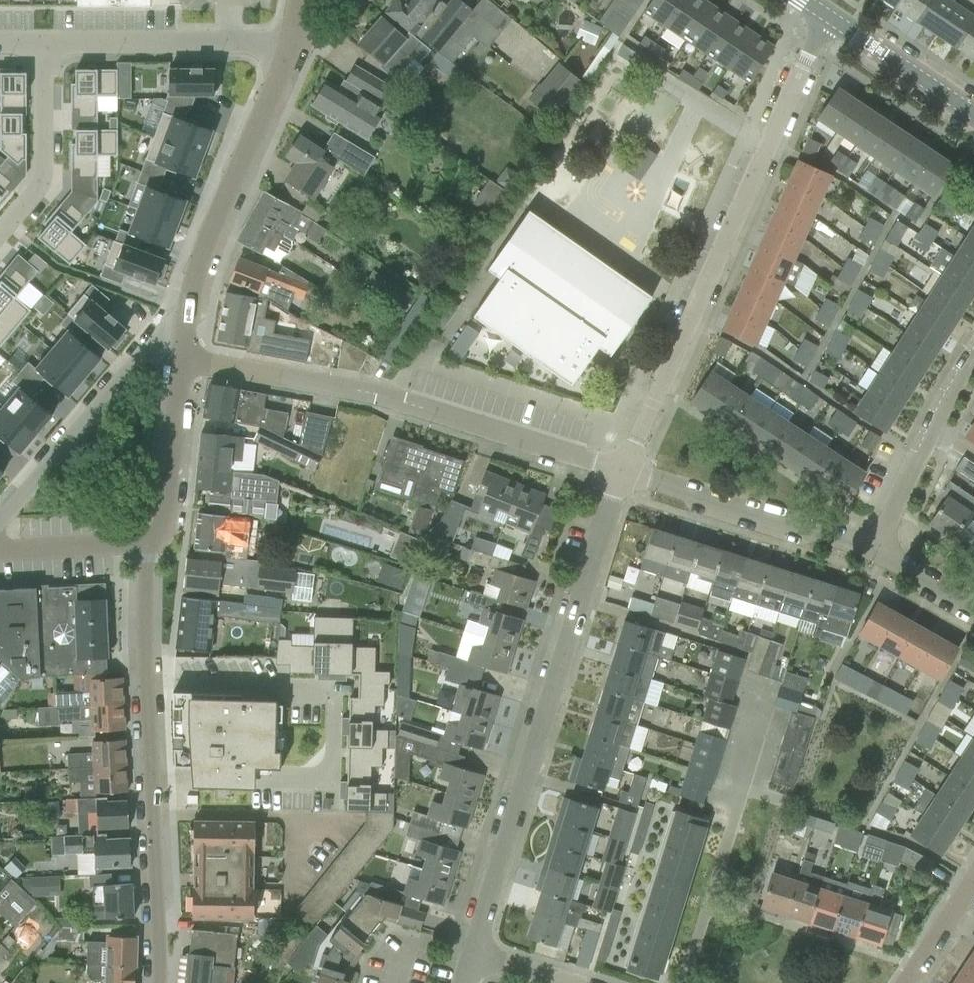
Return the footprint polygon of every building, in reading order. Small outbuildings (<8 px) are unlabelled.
[(406,0),(396,0),(387,11),(437,52),(443,57),(465,73),(466,73),(452,63),(464,47),(406,0)] [(464,47),(472,36),(488,49),(512,20),(488,0),(481,0),(473,11),(471,9),(460,0),(451,0),(446,6),(438,0),(406,0),(464,47)] [(601,25),(619,37),(634,14),(644,0),(643,0),(641,2),(638,0),(618,0),(601,25)] [(683,0),(652,0),(644,12),(665,26),(683,0)] [(705,0),(683,0),(665,26),(686,41),(711,4),(705,0)] [(895,6),(916,19),(929,0),(899,0),(895,6)] [(916,19),(937,33),(955,6),(947,0),(929,0),(916,19)] [(686,41),(707,55),(732,18),(711,4),(686,41)] [(937,33),(957,47),(973,22),(973,18),(955,6),(937,33)] [(359,43),(383,64),(381,66),(396,79),(413,59),(419,64),(431,51),(409,33),(405,37),(382,17),(359,43)] [(732,18),(707,55),(728,69),(753,32),(732,18)] [(576,38),(595,46),(602,28),(583,20),(576,38)] [(957,47),(973,58),(973,22),(957,47)] [(774,47),(753,32),(728,69),(750,83),(774,47)] [(649,50),(654,43),(644,36),(640,43),(649,50)] [(664,50),(654,43),(649,50),(660,57),(664,50)] [(611,50),(604,45),(582,78),(588,82),(611,50)] [(623,45),(617,55),(650,76),(657,66),(623,45)] [(544,48),(541,51),(552,60),(555,57),(544,48)] [(458,84),(465,73),(443,57),(435,67),(458,84)] [(529,99),(554,120),(584,84),(559,63),(529,99)] [(348,81),(380,101),(388,87),(356,67),(348,81)] [(1,95),(1,114),(22,114),(22,115),(26,115),(26,74),(12,73),(12,69),(0,69),(0,95),(1,95)] [(167,95),(165,100),(167,101),(167,100),(189,108),(189,109),(191,110),(196,95),(213,95),(214,90),(218,90),(218,74),(214,74),(214,69),(201,69),(191,69),(169,69),(169,95),(167,95)] [(75,84),(71,84),(71,111),(73,111),(73,110),(77,110),(77,118),(97,118),(98,96),(117,96),(117,70),(75,70),(75,84)] [(688,83),(693,77),(683,70),(678,77),(688,83)] [(703,83),(693,77),(688,83),(698,90),(703,83)] [(315,104),(313,103),(311,105),(327,115),(325,118),(337,124),(338,121),(368,139),(383,114),(381,113),(386,106),(344,81),(343,82),(344,82),(340,90),(326,81),(316,98),(318,99),(315,104)] [(712,92),(723,99),(727,92),(717,85),(712,92)] [(818,118),(837,131),(857,103),(837,89),(818,118)] [(167,101),(154,136),(204,155),(212,131),(184,121),(189,109),(189,108),(167,100),(167,101)] [(837,131),(857,144),(876,115),(857,103),(837,131)] [(8,157),(18,165),(22,160),(26,160),(26,134),(22,134),(22,115),(22,114),(1,114),(0,114),(0,151),(8,157)] [(876,157),(895,128),(876,115),(857,144),(876,157)] [(117,118),(109,118),(109,130),(118,130),(117,118)] [(876,157),(895,169),(914,141),(895,128),(876,157)] [(75,144),(71,144),(71,171),(72,171),(77,171),(77,178),(98,178),(97,156),(118,156),(118,130),(109,130),(98,130),(75,130),(75,144)] [(325,149),(364,176),(375,158),(335,133),(325,149)] [(154,136),(141,171),(162,179),(167,168),(195,178),(204,155),(154,136)] [(295,166),(286,180),(313,198),(337,160),(300,136),(287,156),(300,164),(297,168),(295,166)] [(803,154),(815,159),(821,145),(809,140),(803,154)] [(914,141),(895,169),(914,182),(933,153),(914,141)] [(641,145),(636,153),(650,163),(656,155),(641,145)] [(828,165),(838,172),(847,158),(837,151),(828,165)] [(933,153),(914,182),(934,195),(953,166),(933,153)] [(847,158),(838,172),(847,178),(856,164),(847,158)] [(830,175),(817,169),(799,161),(789,183),(820,197),(830,175)] [(507,167),(495,182),(505,189),(516,174),(507,167)] [(13,192),(12,191),(11,191),(8,188),(13,182),(0,171),(0,207),(13,192)] [(141,171),(128,206),(137,209),(137,210),(177,225),(186,201),(158,191),(162,179),(141,171)] [(875,177),(866,190),(877,197),(885,183),(875,177)] [(490,179),(473,203),(490,215),(506,191),(490,179)] [(780,204),(811,217),(820,197),(789,183),(780,204)] [(890,187),(886,184),(885,183),(877,197),(896,210),(905,197),(890,187)] [(103,188),(99,199),(107,202),(111,191),(103,188)] [(248,219),(284,234),(290,224),(299,230),(306,234),(314,221),(302,213),(281,201),(263,191),(248,219)] [(951,214),(957,204),(944,195),(937,205),(951,214)] [(46,227),(37,237),(70,265),(87,245),(71,232),(86,215),(70,202),(65,208),(62,205),(61,203),(43,224),(46,227)] [(905,216),(916,223),(924,209),(914,203),(905,216)] [(780,204),(770,225),(801,238),(810,218),(811,217),(780,204)] [(115,241),(135,249),(140,237),(169,248),(177,225),(137,210),(129,233),(119,229),(115,241)] [(495,264),(505,271),(473,316),(571,385),(603,340),(613,347),(608,354),(610,356),(652,297),(529,210),(487,270),(490,271),(495,264)] [(864,229),(879,237),(884,226),(870,218),(864,229)] [(237,240),(254,249),(280,263),(283,257),(287,254),(292,246),(292,241),(293,241),(283,235),(284,234),(248,219),(237,240)] [(343,222),(336,233),(349,242),(356,230),(343,222)] [(925,224),(918,234),(932,243),(938,232),(925,224)] [(761,246),(792,259),(801,238),(770,225),(761,246)] [(873,247),(879,237),(864,229),(859,239),(873,247)] [(932,243),(918,234),(913,243),(925,252),(932,243)] [(955,257),(973,270),(973,242),(967,238),(955,257)] [(113,241),(100,277),(122,285),(126,273),(134,276),(134,277),(144,280),(155,284),(157,279),(161,281),(166,266),(163,265),(164,260),(135,249),(115,241),(113,241)] [(761,246),(752,266),(794,286),(804,265),(792,260),(792,259),(761,246)] [(955,257),(941,248),(929,268),(942,277),(971,295),(973,291),(973,270),(955,257)] [(879,251),(873,261),(887,269),(893,259),(879,251)] [(35,254),(27,262),(40,273),(48,264),(35,254)] [(265,295),(264,298),(265,298),(271,299),(287,310),(293,296),(303,299),(309,282),(283,266),(280,274),(239,259),(230,281),(265,295)] [(313,272),(294,259),(288,268),(308,280),(313,272)] [(848,259),(844,266),(858,273),(862,266),(856,263),(848,259)] [(882,278),(887,269),(873,261),(868,271),(882,278)] [(752,266),(742,287),(782,305),(791,285),(794,286),(752,266)] [(851,287),(858,273),(844,266),(837,280),(851,287)] [(15,329),(31,310),(16,297),(30,281),(14,267),(10,273),(6,270),(7,270),(5,269),(0,275),(0,317),(15,329)] [(930,296),(959,315),(971,295),(942,277),(930,296)] [(92,284),(66,314),(68,315),(85,330),(86,330),(108,349),(112,345),(115,348),(125,336),(122,333),(125,329),(116,321),(108,314),(108,315),(101,309),(109,300),(92,284)] [(742,287),(733,308),(764,322),(773,302),(781,305),(782,305),(742,287)] [(402,290),(393,304),(407,313),(415,298),(402,290)] [(859,290),(852,302),(866,310),(872,298),(859,290)] [(217,340),(242,345),(248,312),(253,313),(256,298),(226,292),(217,340)] [(435,303),(422,294),(417,302),(407,316),(379,358),(391,366),(394,362),(435,303)] [(918,315),(947,334),(959,315),(930,296),(918,315)] [(820,309),(835,317),(840,307),(826,299),(820,309)] [(866,310),(852,302),(847,311),(861,319),(866,310)] [(733,308),(723,330),(741,338),(754,344),(755,343),(766,348),(775,329),(763,324),(764,322),(733,308)] [(829,328),(835,317),(820,309),(815,320),(829,328)] [(67,331),(51,350),(84,378),(100,359),(78,339),(85,330),(68,315),(60,324),(67,331)] [(934,353),(947,334),(918,315),(905,335),(934,353)] [(15,329),(0,317),(0,347),(15,329)] [(467,324),(447,354),(459,362),(479,333),(467,324)] [(850,339),(836,331),(830,342),(844,349),(850,339)] [(905,335),(893,354),(922,373),(934,353),(905,335)] [(731,342),(720,337),(713,352),(724,357),(731,342)] [(798,349),(813,357),(818,347),(809,342),(804,339),(798,349)] [(341,348),(338,368),(360,372),(360,371),(359,370),(366,358),(368,355),(344,342),(343,341),(341,348)] [(844,349),(830,342),(825,352),(838,359),(844,349)] [(807,369),(813,357),(798,349),(792,359),(801,365),(807,369)] [(27,362),(19,372),(37,387),(45,377),(68,397),(84,378),(51,350),(35,369),(27,362)] [(909,392),(922,373),(893,354),(880,373),(909,392)] [(761,358),(751,372),(761,378),(771,364),(761,358)] [(781,371),(771,364),(761,378),(771,385),(781,371)] [(814,371),(809,381),(823,389),(828,378),(814,371)] [(19,388),(3,407),(36,435),(52,416),(29,396),(37,387),(19,372),(11,382),(19,388)] [(711,414),(730,385),(710,372),(691,401),(711,414)] [(897,411),(909,392),(880,373),(868,392),(897,411)] [(210,384),(204,417),(223,420),(261,427),(283,439),(298,446),(283,438),(288,413),(264,408),(266,394),(210,384)] [(809,390),(799,384),(790,397),(800,404),(809,390)] [(730,385),(711,414),(729,426),(748,398),(730,385)] [(811,411),(819,397),(809,390),(800,404),(811,411)] [(855,412),(884,431),(897,411),(868,392),(855,412)] [(748,398),(729,426),(749,439),(768,411),(748,398)] [(19,454),(36,435),(3,407),(0,410),(0,437),(19,454)] [(838,429),(847,417),(837,410),(829,422),(838,429)] [(768,411),(749,439),(769,452),(787,423),(768,411)] [(306,412),(298,446),(322,456),(332,417),(306,412)] [(848,436),(857,424),(847,417),(838,429),(848,436)] [(769,452),(788,465),(807,436),(787,423),(769,452)] [(965,438),(973,444),(973,425),(965,438)] [(261,427),(260,431),(255,440),(316,470),(322,456),(298,446),(283,439),(261,427)] [(861,445),(871,451),(880,438),(870,431),(861,445)] [(221,435),(201,433),(197,468),(216,470),(216,468),(230,470),(253,473),(254,462),(242,461),(244,444),(245,437),(221,435)] [(807,436),(788,465),(807,477),(826,448),(807,436)] [(386,466),(383,478),(405,485),(402,495),(413,499),(412,501),(419,502),(410,532),(427,537),(427,534),(432,535),(433,535),(439,512),(435,511),(442,489),(453,493),(463,462),(462,461),(461,463),(450,460),(451,458),(419,447),(418,450),(399,444),(400,441),(399,441),(395,453),(394,453),(393,457),(394,458),(391,467),(386,466)] [(807,477),(825,489),(844,461),(826,448),(807,477)] [(955,469),(973,481),(973,464),(963,457),(955,469)] [(846,503),(865,474),(844,461),(825,489),(846,503)] [(264,474),(253,473),(230,470),(216,468),(216,470),(197,468),(195,489),(208,490),(206,509),(251,515),(276,524),(279,504),(277,504),(280,481),(264,474)] [(485,471),(470,509),(479,513),(493,518),(504,523),(508,513),(519,484),(493,474),(485,471)] [(952,538),(969,512),(968,512),(973,503),(973,497),(949,481),(943,495),(947,497),(930,523),(952,538)] [(508,513),(504,523),(515,527),(530,533),(528,537),(521,555),(533,560),(545,528),(534,524),(546,495),(519,484),(508,513)] [(433,535),(432,535),(431,537),(451,543),(466,506),(452,500),(433,535)] [(198,512),(194,548),(196,548),(195,553),(195,555),(240,559),(246,560),(251,518),(218,514),(198,512)] [(952,538),(973,552),(973,551),(973,516),(969,512),(952,538)] [(663,576),(675,535),(653,528),(640,569),(663,576)] [(402,533),(392,556),(414,566),(424,543),(402,533)] [(697,543),(675,535),(663,576),(685,584),(689,571),(697,543)] [(699,574),(698,579),(711,583),(721,550),(697,543),(689,571),(699,574)] [(471,549),(468,561),(495,570),(490,584),(486,583),(483,595),(497,599),(526,608),(535,581),(505,572),(508,561),(489,555),(471,549)] [(743,557),(721,550),(711,583),(710,590),(731,597),(743,557)] [(186,554),(182,591),(219,595),(220,588),(220,584),(257,588),(257,589),(292,593),(292,599),(311,601),(314,574),(295,571),(295,570),(259,566),(260,561),(246,560),(240,559),(195,555),(187,554),(186,554)] [(766,564),(743,557),(731,597),(754,604),(766,564)] [(789,572),(766,564),(754,604),(777,611),(789,572)] [(389,586),(403,591),(409,572),(396,567),(389,586)] [(813,579),(789,572),(777,611),(800,619),(813,579)] [(609,574),(606,586),(619,590),(622,578),(609,574)] [(836,586),(813,579),(800,619),(816,624),(813,635),(820,637),(836,586)] [(20,678),(41,677),(87,674),(107,674),(106,636),(104,599),(104,585),(77,586),(45,588),(45,592),(37,592),(37,588),(0,590),(0,658),(3,661),(12,669),(13,670),(20,678)] [(846,637),(854,613),(860,594),(836,586),(820,637),(821,638),(823,630),(846,637)] [(418,617),(425,596),(409,591),(402,612),(406,613),(418,617)] [(485,637),(515,646),(523,619),(493,610),(497,599),(483,595),(471,591),(467,603),(483,608),(478,623),(489,626),(485,637)] [(183,596),(177,649),(210,653),(214,615),(242,619),(260,621),(262,606),(243,604),(215,601),(215,600),(183,596)] [(633,597),(628,609),(651,616),(654,604),(633,597)] [(651,616),(652,616),(673,623),(679,604),(658,597),(655,605),(654,604),(651,616)] [(679,604),(673,623),(696,631),(700,617),(702,612),(703,609),(679,602),(679,604)] [(859,633),(880,645),(897,615),(876,603),(859,633)] [(900,656),(917,626),(897,615),(880,645),(900,656)] [(275,659),(275,665),(289,665),(289,673),(314,674),(318,674),(322,674),(321,680),(332,681),(334,617),(314,617),(313,646),(291,645),(291,640),(278,639),(276,639),(275,659)] [(334,617),(332,681),(342,681),(342,675),(346,675),(358,675),(358,684),(384,685),(390,685),(390,671),(375,671),(375,647),(352,647),(353,618),(334,617)] [(723,625),(700,617),(696,631),(697,631),(699,634),(718,641),(721,630),(723,625)] [(666,632),(644,626),(624,620),(617,644),(658,657),(670,661),(674,650),(661,647),(666,632)] [(937,637),(917,626),(900,656),(920,667),(937,637)] [(722,630),(721,630),(718,641),(734,647),(738,636),(722,630)] [(758,675),(762,659),(768,640),(746,632),(740,649),(752,653),(745,671),(758,675)] [(506,674),(515,646),(485,637),(482,649),(474,646),(469,662),(506,674)] [(957,649),(937,637),(920,667),(941,679),(957,649)] [(762,659),(758,675),(768,679),(773,665),(780,644),(768,640),(762,659)] [(617,644),(610,667),(651,681),(658,657),(617,644)] [(709,673),(736,681),(742,658),(716,650),(709,673)] [(459,671),(460,671),(463,659),(438,651),(434,664),(448,668),(459,671)] [(398,653),(398,671),(410,671),(410,656),(398,653)] [(959,665),(973,673),(973,672),(973,665),(962,659),(961,662),(959,665)] [(863,674),(843,664),(835,679),(855,689),(863,674)] [(610,667),(603,690),(644,702),(651,681),(610,667)] [(459,672),(460,671),(459,671),(448,668),(444,680),(459,685),(455,700),(456,700),(452,711),(462,714),(491,723),(499,696),(470,687),(473,676),(459,672)] [(0,683),(0,707),(3,709),(20,678),(13,670),(12,669),(0,683)] [(779,683),(778,686),(772,705),(792,711),(797,713),(800,702),(807,678),(783,671),(779,683)] [(728,705),(729,703),(736,681),(709,673),(702,697),(707,698),(728,705)] [(876,700),(877,699),(884,684),(863,674),(855,689),(876,700)] [(122,677),(102,678),(91,679),(92,691),(69,693),(56,693),(56,694),(56,705),(123,702),(122,677)] [(944,691),(958,698),(964,688),(951,680),(944,691)] [(342,718),(341,730),(349,730),(348,736),(348,747),(381,747),(381,748),(388,748),(388,733),(388,730),(372,730),(372,722),(374,722),(375,706),(383,706),(384,688),(358,688),(358,698),(350,698),(349,718),(346,718),(342,718)] [(603,690),(596,713),(637,725),(644,702),(603,690)] [(892,690),(885,704),(896,710),(903,695),(892,690)] [(958,698),(944,691),(938,701),(952,709),(958,698)] [(173,701),(173,721),(174,766),(191,766),(191,767),(192,786),(198,787),(202,787),(211,787),(237,788),(246,788),(249,788),(255,788),(255,774),(256,768),(272,769),(281,769),(281,767),(281,751),(274,751),(275,730),(282,731),(282,729),(282,705),(240,703),(223,703),(223,692),(195,692),(177,692),(173,692),(173,694),(173,701)] [(56,694),(48,694),(49,707),(56,707),(56,705),(56,694)] [(896,710),(907,715),(914,701),(903,695),(896,710)] [(728,705),(707,698),(700,721),(701,721),(727,729),(734,705),(729,703),(728,705)] [(49,707),(39,708),(39,726),(60,725),(60,721),(67,721),(72,721),(73,736),(95,735),(94,731),(104,731),(124,730),(123,702),(56,705),(56,707),(49,707)] [(815,707),(800,702),(797,713),(812,717),(815,707)] [(0,715),(0,719),(16,719),(16,709),(3,709),(0,715)] [(792,711),(789,723),(811,730),(815,718),(812,717),(797,713),(792,711)] [(596,713),(589,735),(630,748),(629,748),(641,752),(648,728),(637,725),(596,713)] [(491,723),(462,714),(458,725),(448,722),(443,737),(443,738),(460,743),(483,750),(491,723)] [(922,731),(935,739),(941,727),(928,720),(922,731)] [(727,729),(701,721),(698,732),(694,744),(720,752),(724,740),(723,739),(727,729)] [(789,723),(785,735),(807,742),(811,730),(789,723)] [(425,744),(436,748),(439,736),(420,730),(401,724),(396,736),(425,745),(425,744)] [(935,739),(922,731),(916,742),(930,750),(935,739)] [(968,734),(955,754),(962,758),(973,766),(973,738),(968,734)] [(589,735),(582,759),(610,768),(610,766),(623,770),(629,748),(630,748),(589,735)] [(785,735),(781,746),(804,753),(807,742),(785,735)] [(396,736),(396,749),(421,757),(443,764),(438,780),(449,782),(446,793),(475,802),(483,775),(453,766),(457,754),(436,748),(425,744),(425,745),(396,736)] [(67,754),(68,768),(126,765),(125,739),(93,741),(93,753),(67,754)] [(694,744),(687,767),(713,775),(720,752),(694,744)] [(781,746),(778,758),(800,765),(804,753),(781,746)] [(339,790),(339,793),(347,793),(346,811),(366,811),(386,812),(386,793),(371,793),(371,767),(381,767),(381,748),(381,747),(348,747),(348,749),(348,759),(347,782),(344,782),(340,781),(339,790)] [(399,755),(396,765),(404,768),(407,758),(399,755)] [(778,758),(774,770),(797,777),(800,765),(778,758)] [(950,777),(973,793),(973,766),(962,758),(950,777)] [(620,780),(623,770),(610,766),(610,768),(582,759),(580,767),(574,765),(569,780),(603,791),(608,776),(620,780)] [(899,771),(914,779),(919,769),(905,761),(899,771)] [(95,793),(107,793),(127,792),(126,765),(68,768),(69,783),(95,781),(95,793)] [(713,775),(687,767),(679,796),(701,802),(705,790),(709,791),(713,775)] [(774,770),(771,782),(793,788),(797,777),(774,770)] [(914,779),(899,771),(893,781),(908,790),(914,779)] [(644,784),(645,785),(647,779),(634,775),(629,793),(622,790),(619,801),(637,806),(644,784)] [(938,796),(937,796),(966,815),(973,803),(973,793),(950,777),(938,796)] [(629,852),(630,852),(638,854),(653,804),(661,808),(666,792),(649,786),(629,852)] [(34,789),(24,789),(25,801),(35,801),(34,789)] [(954,834),(966,815),(937,796),(938,796),(926,789),(913,809),(924,816),(925,816),(954,834)] [(876,812),(890,820),(902,800),(888,791),(876,812)] [(410,824),(434,831),(438,820),(467,829),(475,802),(446,793),(443,804),(432,801),(427,816),(414,812),(410,824)] [(98,829),(109,828),(129,827),(128,801),(108,802),(108,797),(66,799),(67,813),(97,812),(98,829)] [(563,822),(591,831),(598,808),(564,797),(559,812),(565,814),(563,822)] [(58,801),(35,802),(35,816),(59,815),(58,801)] [(620,808),(611,837),(628,842),(636,814),(620,808)] [(676,813),(630,963),(629,968),(624,966),(624,967),(628,968),(628,969),(656,978),(658,971),(660,972),(661,971),(656,969),(660,957),(664,958),(663,959),(664,959),(670,942),(665,940),(669,928),(673,929),(672,930),(673,931),(678,913),(674,912),(678,899),(681,900),(681,901),(682,902),(687,885),(683,883),(686,871),(690,872),(690,873),(691,873),(696,856),(691,854),(695,842),(699,843),(699,844),(700,844),(705,827),(703,827),(705,820),(677,811),(677,812),(672,810),(672,811),(676,813)] [(366,812),(366,824),(385,840),(394,829),(394,812),(366,812)] [(818,818),(798,812),(794,823),(814,830),(818,818)] [(925,816),(924,816),(912,835),(941,854),(954,834),(925,816)] [(832,836),(835,825),(836,824),(818,818),(814,830),(832,836)] [(193,917),(213,918),(255,918),(256,822),(194,821),(194,851),(195,851),(194,888),(193,888),(193,917)] [(549,844),(584,855),(591,831),(563,822),(560,831),(554,829),(549,844)] [(378,849),(385,840),(366,824),(359,834),(378,849)] [(422,869),(452,878),(460,851),(431,842),(434,831),(410,824),(407,835),(420,840),(416,854),(426,857),(422,869)] [(844,828),(841,838),(859,843),(860,842),(863,832),(844,827),(844,828)] [(96,867),(111,867),(131,866),(130,839),(107,840),(107,834),(65,836),(66,854),(95,852),(96,867)] [(359,834),(351,843),(370,859),(378,849),(359,834)] [(867,834),(864,845),(884,851),(887,840),(867,834)] [(65,836),(52,837),(52,854),(66,854),(65,836)] [(607,862),(626,867),(630,852),(629,852),(625,851),(628,842),(611,837),(604,860),(607,862)] [(887,840),(884,851),(902,856),(900,862),(905,864),(910,849),(905,847),(905,846),(887,840)] [(351,843),(343,852),(363,868),(370,859),(351,843)] [(548,868),(577,877),(584,855),(549,844),(545,858),(551,860),(548,868)] [(928,875),(935,862),(910,849),(905,864),(928,875)] [(343,852),(336,862),(355,877),(363,868),(343,852)] [(787,914),(810,921),(820,889),(824,878),(810,873),(813,863),(804,860),(797,881),(787,914)] [(336,862),(328,871),(348,887),(355,877),(336,862)] [(619,890),(626,867),(607,862),(599,884),(619,890)] [(400,910),(397,921),(420,928),(425,914),(408,908),(411,896),(443,905),(452,878),(422,869),(412,866),(409,876),(408,876),(402,891),(392,888),(387,886),(383,899),(400,904),(400,907),(401,907),(400,910)] [(540,875),(535,890),(541,892),(570,900),(577,877),(548,868),(546,877),(540,875)] [(328,871),(321,880),(340,896),(348,887),(328,871)] [(134,917),(132,883),(113,884),(112,873),(90,875),(90,886),(93,885),(94,904),(91,904),(92,917),(105,916),(106,919),(134,917)] [(764,906),(787,914),(797,881),(774,873),(763,907),(764,906)] [(32,876),(32,895),(60,896),(60,877),(32,876)] [(847,886),(824,878),(820,889),(810,921),(832,929),(847,886)] [(0,892),(0,898),(22,919),(37,902),(12,879),(0,892)] [(321,880),(313,889),(333,905),(340,896),(321,880)] [(847,886),(832,929),(856,937),(871,890),(848,882),(847,886)] [(599,884),(591,907),(610,913),(612,909),(618,890),(599,884)] [(871,890),(856,937),(879,945),(883,932),(896,936),(902,917),(890,912),(879,908),(885,890),(873,885),(871,890)] [(313,889),(305,899),(325,915),(333,905),(313,889)] [(368,894),(357,891),(341,911),(349,917),(330,939),(316,926),(310,933),(286,961),(299,973),(308,963),(322,966),(316,982),(353,982),(357,972),(352,971),(354,965),(363,953),(359,950),(384,919),(396,923),(397,921),(401,907),(400,907),(400,904),(383,899),(368,894)] [(570,900),(541,892),(534,915),(562,924),(563,923),(586,930),(586,931),(598,934),(601,924),(589,920),(581,918),(586,905),(570,900)] [(305,899),(298,908),(298,920),(321,920),(325,915),(305,899)] [(38,903),(30,912),(36,918),(45,909),(38,903)] [(620,911),(612,909),(597,959),(605,962),(620,911)] [(555,946),(562,924),(534,915),(527,938),(555,946)] [(77,918),(53,917),(61,927),(76,927),(77,918)] [(279,970),(286,961),(310,933),(297,923),(267,960),(279,970)] [(52,942),(84,942),(84,928),(62,928),(52,942)] [(236,949),(236,936),(237,936),(237,934),(191,929),(188,950),(185,982),(232,982),(236,949)] [(598,934),(586,931),(575,964),(588,968),(598,934)] [(135,966),(136,937),(108,936),(108,941),(89,940),(88,962),(114,965),(135,966)] [(963,968),(973,975),(973,952),(963,968)] [(135,966),(114,965),(88,962),(87,973),(92,978),(106,979),(106,982),(135,982),(135,966)] [(954,982),(973,982),(973,975),(963,968),(954,982)]
